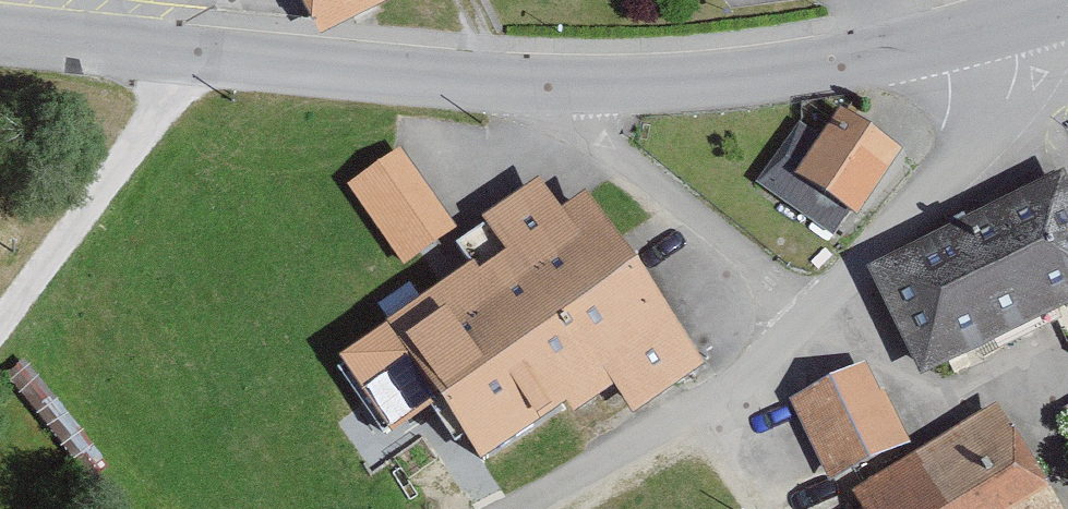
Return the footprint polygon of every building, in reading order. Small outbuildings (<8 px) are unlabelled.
[(325,27),(380,0),(310,0),(325,27)] [(902,158),(838,117),(821,145),(799,131),(758,195),(830,241),(846,216),(859,225),(902,158)] [(407,141),(355,182),(418,261),(470,219),(407,141)] [(876,279),(929,384),(1067,314),(1067,204),(1059,187),(876,279)] [(705,374),(593,203),(566,221),(546,191),(486,230),(508,263),(481,281),(477,275),(381,337),(402,370),(412,364),(484,475),(615,390),(635,419),(705,374)] [(901,454),(864,372),(792,405),(830,487),(901,454)] [(993,415),(853,502),(858,508),(1052,508),(993,415)]
